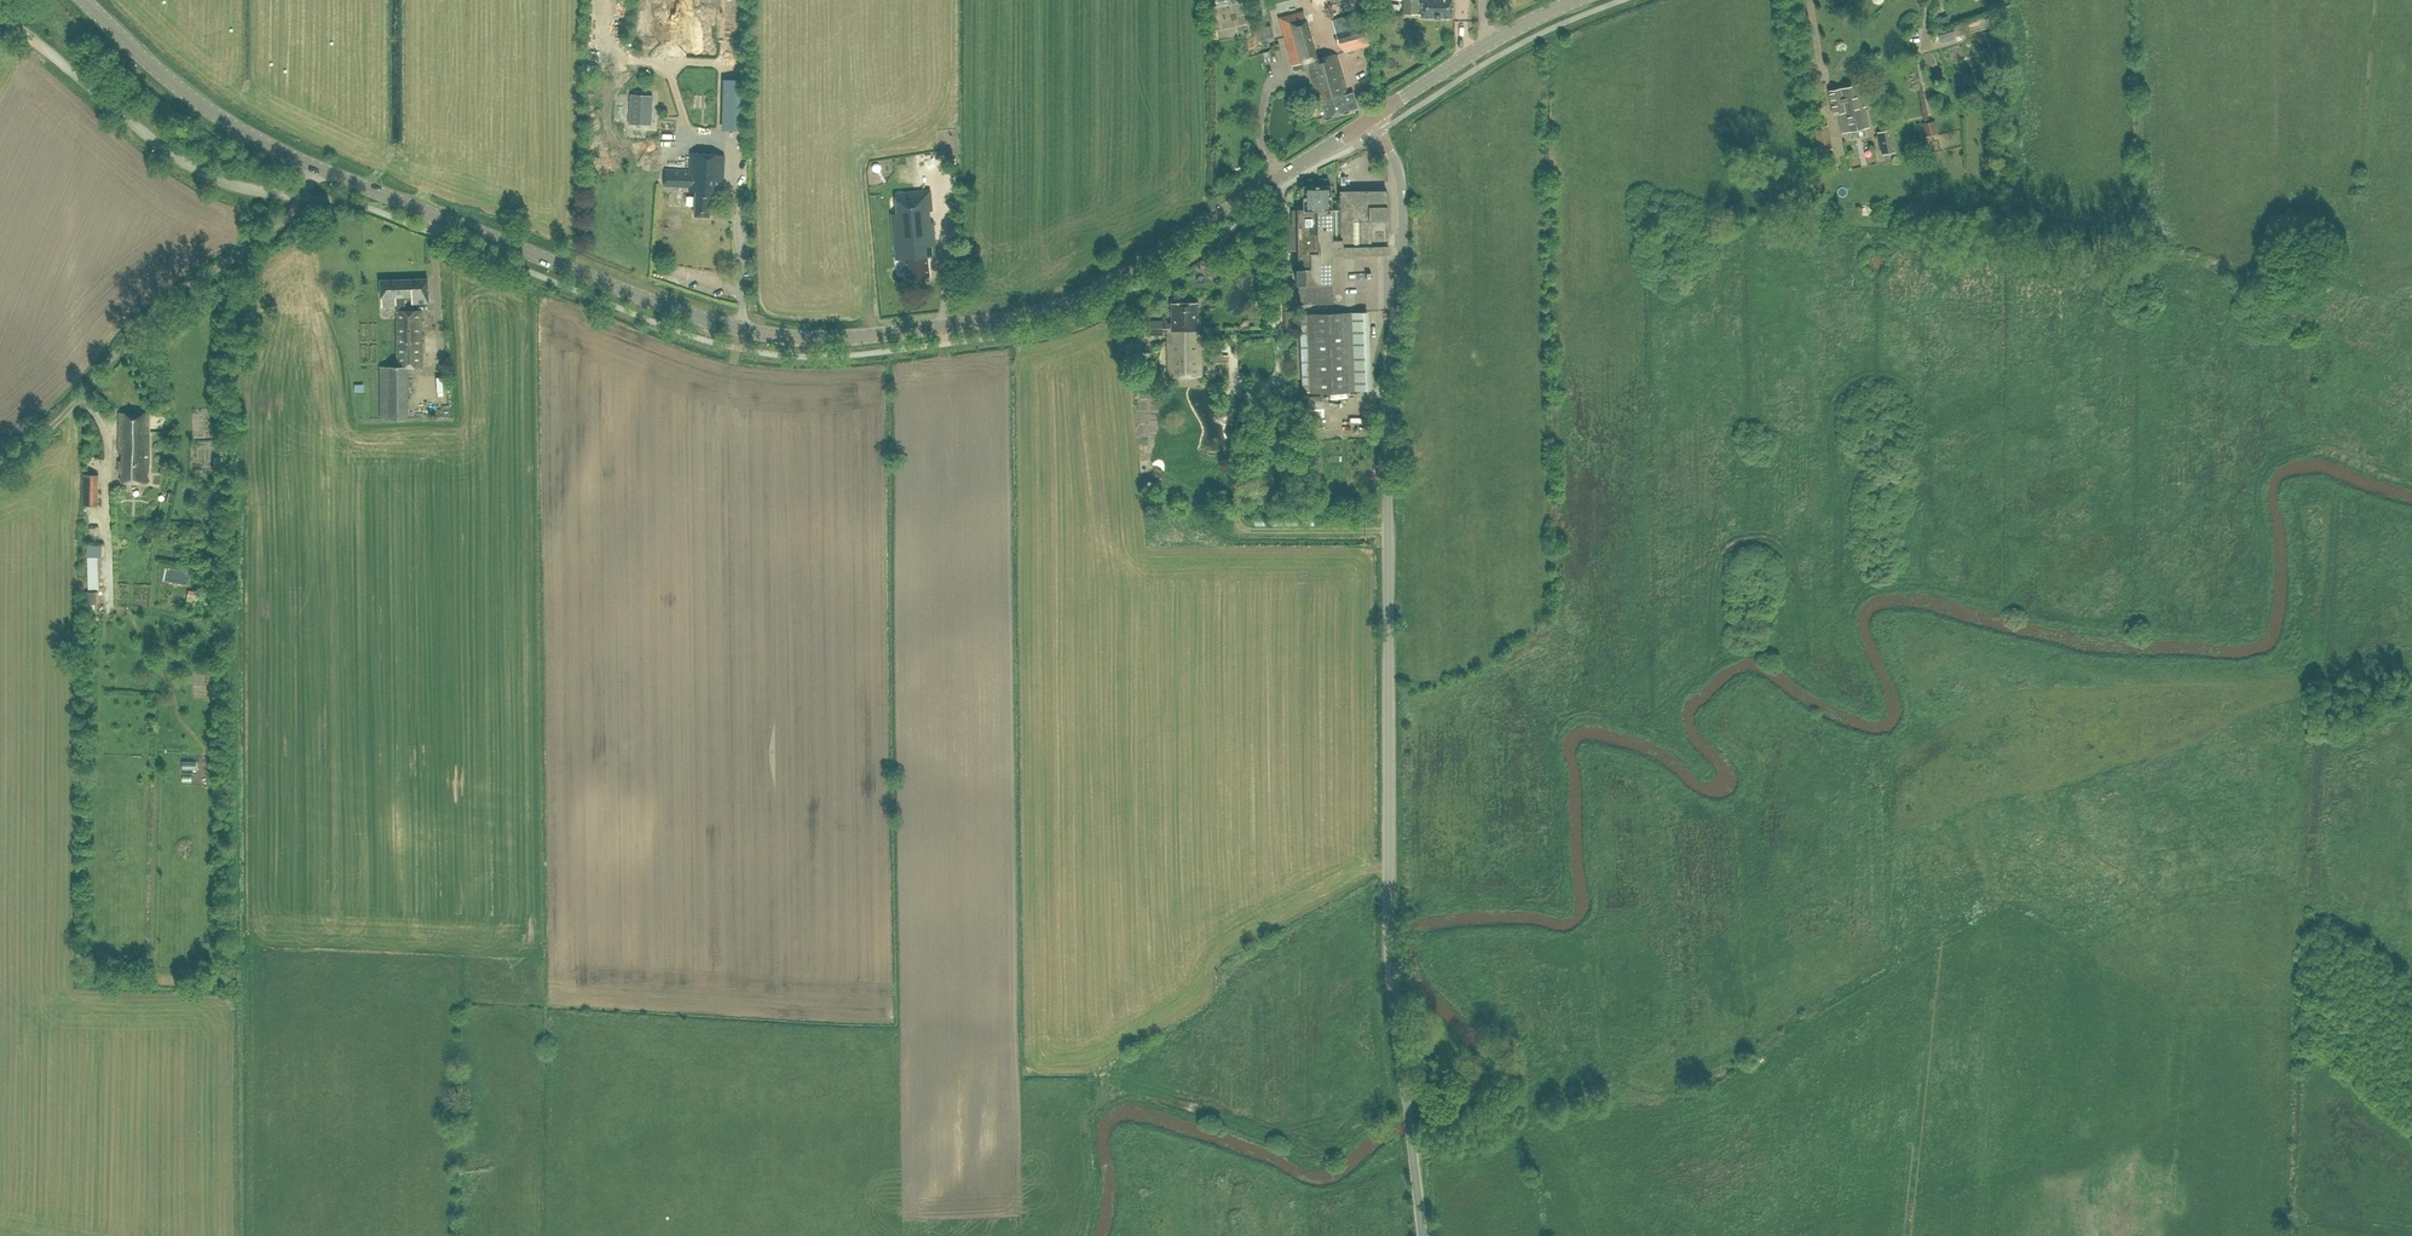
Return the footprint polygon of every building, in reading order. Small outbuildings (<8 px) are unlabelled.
[(1403,13),(1418,13),(1418,0),(1403,0),(1403,13)] [(1418,13),(1421,13),(1421,18),(1452,18),(1452,0),(1418,0),(1418,13)] [(1357,109),(1352,92),(1348,93),(1336,55),(1317,59),(1303,10),(1278,17),(1292,66),(1293,70),(1295,71),(1308,68),(1316,99),(1318,99),(1320,105),(1322,104),(1326,117),(1357,109)] [(1348,53),(1369,46),(1359,12),(1331,21),(1339,44),(1340,47),(1344,52),(1348,53)] [(1934,18),(1937,27),(1944,25),(1944,23),(1949,22),(1947,15),(1941,17),(1941,16),(1934,18)] [(1259,44),(1275,41),(1270,25),(1254,30),(1259,44)] [(1829,92),(1832,105),(1838,104),(1842,122),(1839,123),(1842,133),(1869,127),(1865,107),(1860,108),(1858,98),(1862,97),(1859,85),(1829,92)] [(743,130),(745,97),(743,96),(743,87),(731,86),(730,105),(727,105),(726,130),(743,130)] [(630,94),(629,123),(651,125),(653,95),(630,94)] [(700,96),(701,110),(710,110),(710,95),(700,96)] [(1934,121),(1922,123),(1925,137),(1937,135),(1934,121)] [(1813,128),(1818,151),(1832,148),(1827,125),(1813,128)] [(1878,132),(1882,154),(1895,151),(1891,130),(1878,132)] [(1839,141),(1841,156),(1849,155),(1846,140),(1839,141)] [(1869,159),(1876,157),(1873,145),(1867,146),(1869,159)] [(1859,161),(1865,160),(1862,148),(1856,149),(1859,161)] [(722,197),(725,155),(691,153),(690,171),(665,169),(664,186),(689,187),(689,191),(696,191),(696,197),(689,196),(688,205),(695,206),(694,215),(709,216),(711,197),(722,197)] [(1343,255),(1376,254),(1388,254),(1387,191),(1340,192),(1341,209),(1331,209),(1330,185),(1303,186),(1303,188),(1300,188),(1300,195),(1303,195),(1304,210),(1297,210),(1297,211),(1292,211),(1292,224),(1285,224),(1285,251),(1298,250),(1299,270),(1297,270),(1297,284),(1299,284),(1299,303),(1332,303),(1332,255),(1343,255)] [(932,245),(935,244),(930,190),(895,193),(897,213),(891,214),(895,260),(904,259),(906,278),(929,276),(927,257),(933,256),(932,245)] [(1257,246),(1244,247),(1244,255),(1257,255),(1257,246)] [(412,303),(429,302),(428,278),(380,280),(382,306),(395,306),(396,311),(397,311),(398,366),(380,366),(380,418),(408,418),(408,367),(422,367),(421,310),(411,310),(411,307),(405,307),(405,296),(412,296),(412,303)] [(1171,304),(1171,320),(1148,321),(1148,336),(1165,335),(1165,333),(1166,332),(1167,378),(1202,377),(1201,334),(1197,333),(1197,304),(1171,304)] [(1369,312),(1307,315),(1299,315),(1302,392),(1310,392),(1371,390),(1369,312)] [(119,413),(118,453),(121,453),(121,461),(117,461),(117,473),(120,473),(120,483),(147,483),(149,414),(119,413)] [(83,474),(82,505),(98,506),(99,474),(83,474)] [(199,592),(188,590),(187,600),(197,602),(199,592)]
